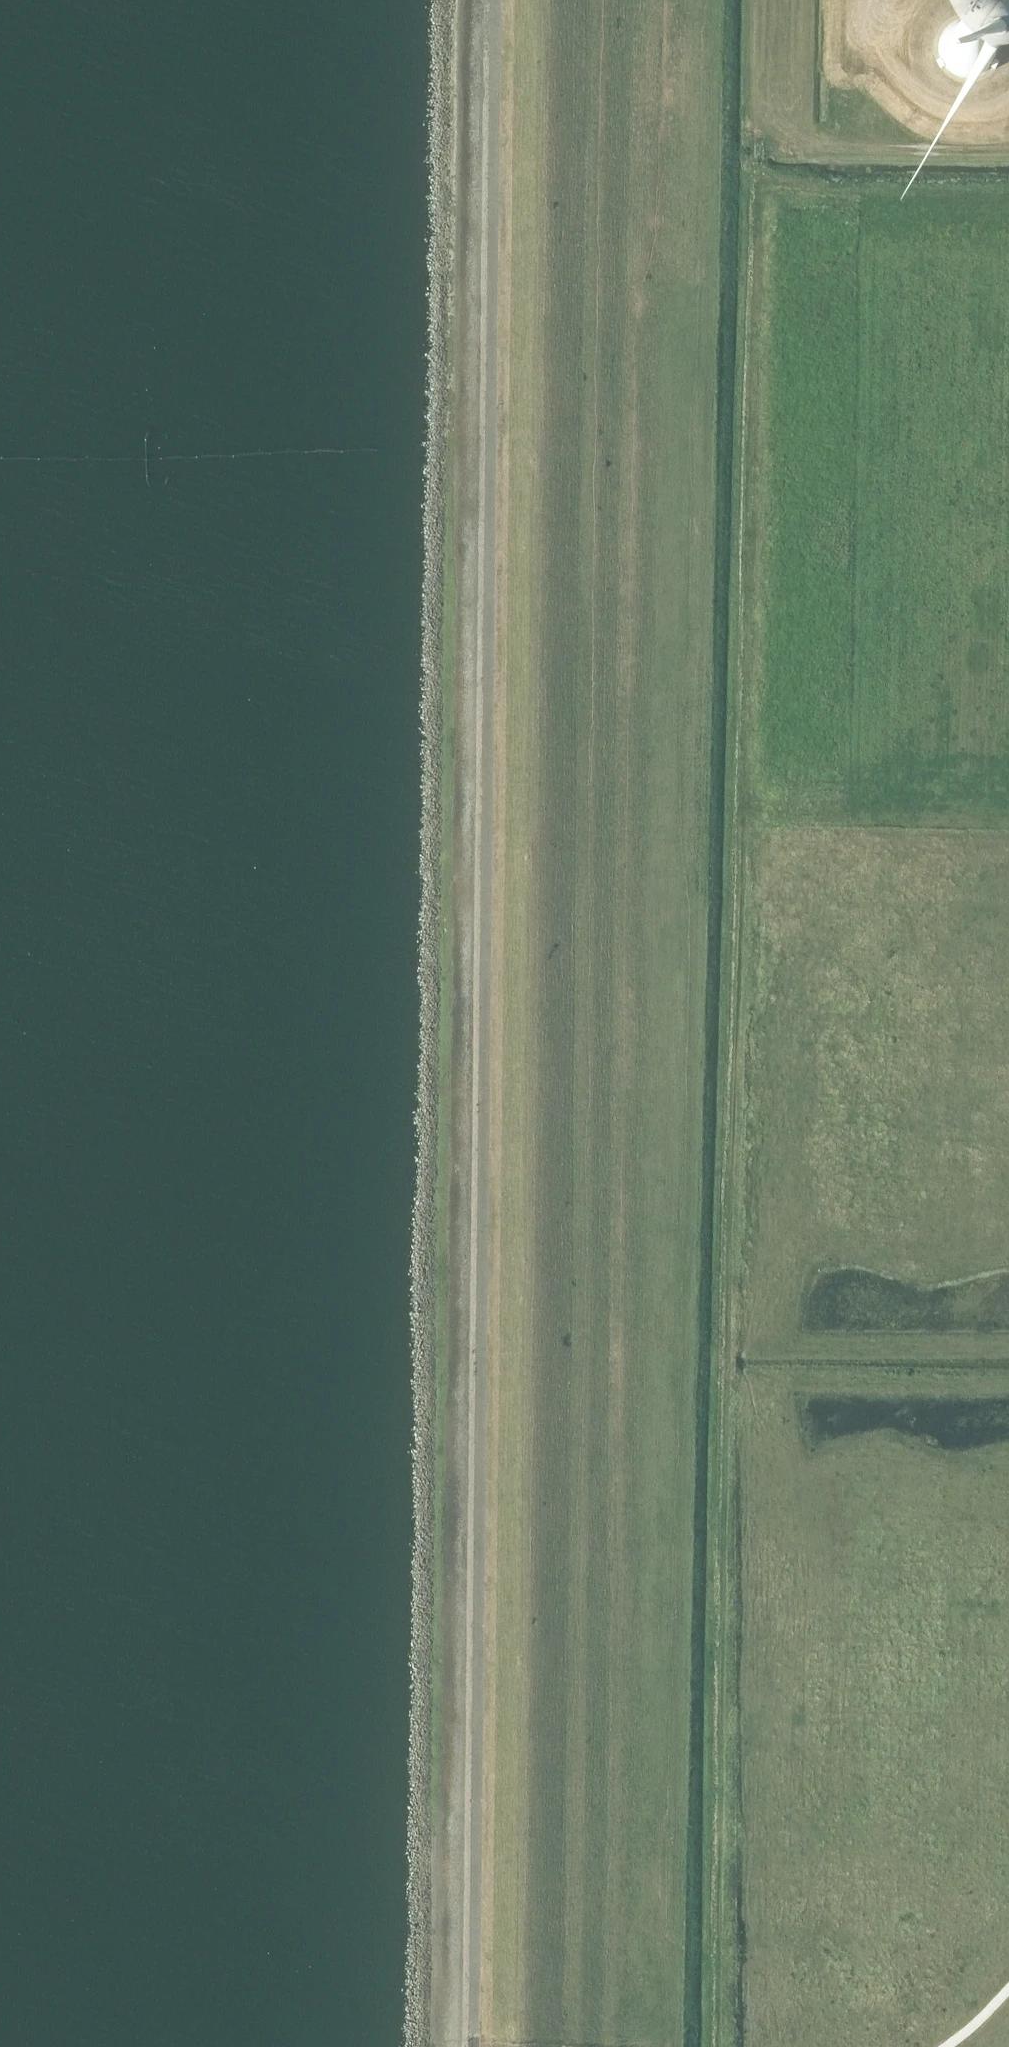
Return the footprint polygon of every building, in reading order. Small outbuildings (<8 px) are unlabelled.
[(936,38),(935,48),(936,57),(941,66),(947,73),(956,78),(965,80),(975,80),(984,76),(991,70),(997,63),(1000,53),(1001,44),(998,35),(994,27),(987,21),(979,17),(971,15),(962,15),(953,18),(946,23),(940,30),(936,38)]
